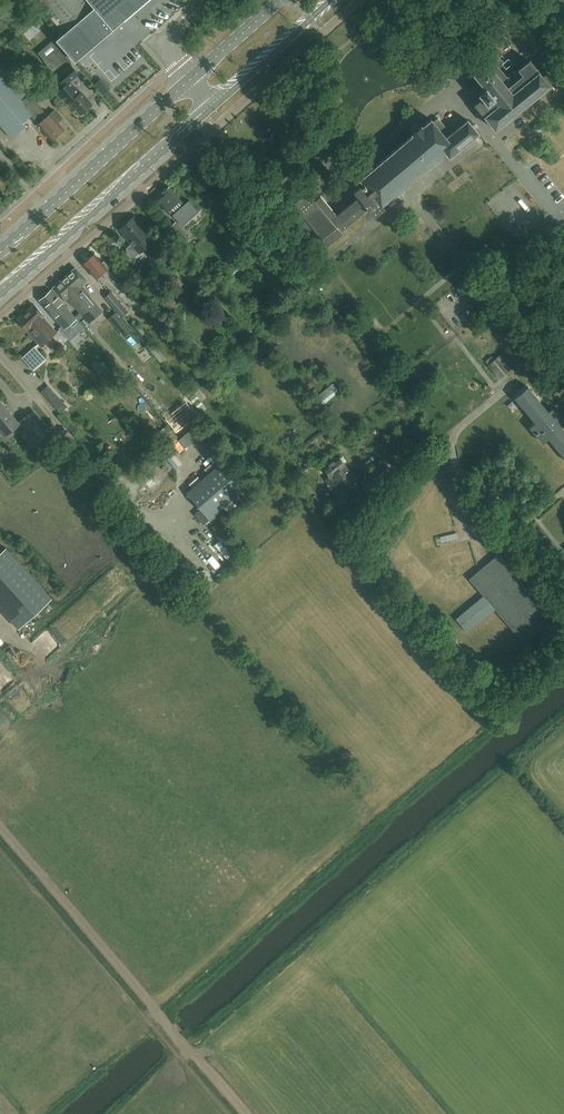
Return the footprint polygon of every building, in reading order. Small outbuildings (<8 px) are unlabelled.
[(64,32),(56,39),(61,45),(74,61),(124,19),(124,20),(126,18),(125,18),(146,0),(36,0),(64,32)] [(63,85),(58,90),(68,102),(70,101),(81,114),(92,105),(80,91),(79,92),(69,81),(78,73),(70,63),(66,67),(53,52),(43,60),(56,75),(55,76),(63,85)] [(563,72),(563,61),(543,77),(529,60),(518,69),(523,75),(512,84),(492,59),(473,74),(485,89),(479,94),(482,98),(474,104),(495,130),(550,85),(549,84),(563,72)] [(24,126),(20,121),(31,112),(39,123),(38,124),(51,140),(64,129),(58,122),(61,119),(53,110),(47,115),(36,101),(38,99),(31,92),(27,96),(16,83),(10,87),(0,75),(0,125),(11,138),(24,126)] [(138,89),(143,82),(134,75),(128,82),(138,89)] [(449,158),(479,134),(468,120),(446,137),(441,131),(446,127),(438,118),(433,122),(431,119),(422,127),(422,126),(421,126),(418,123),(415,123),(410,127),(410,130),(413,133),(412,134),(413,135),(359,179),(363,184),(361,185),(362,186),(361,187),(359,185),(353,191),(358,197),(337,215),(320,196),(314,200),(307,192),(293,204),(300,213),(294,218),(310,237),(314,234),(318,239),(321,237),(327,244),(341,232),(340,231),(368,208),(374,215),(384,207),(381,204),(421,171),(424,174),(429,170),(426,166),(444,152),(449,158)] [(542,121),(532,128),(536,135),(546,127),(542,121)] [(563,150),(563,133),(554,139),(561,152),(563,150)] [(163,192),(156,198),(169,213),(171,212),(172,213),(182,225),(198,211),(188,200),(184,204),(182,202),(183,201),(169,186),(168,187),(167,187),(163,190),(163,192)] [(139,253),(151,243),(145,236),(148,233),(134,217),(120,229),(128,239),(127,239),(131,244),(127,248),(126,251),(131,257),(134,257),(139,253)] [(185,242),(189,239),(182,230),(175,222),(171,226),(185,242)] [(157,272),(166,264),(157,254),(151,247),(145,252),(151,259),(147,262),(157,272)] [(84,260),(84,263),(83,263),(96,278),(102,272),(108,280),(113,276),(107,268),(109,267),(104,261),(102,262),(94,254),(90,257),(88,257),(84,260)] [(76,268),(62,280),(94,318),(102,311),(90,296),(81,284),(86,280),(76,268)] [(352,294),(362,297),(367,277),(356,275),(352,294)] [(176,291),(184,284),(178,276),(169,284),(176,291)] [(77,308),(89,322),(94,318),(62,280),(53,288),(63,299),(66,297),(76,308),(77,308)] [(51,290),(39,300),(55,318),(61,325),(58,327),(69,340),(83,327),(76,319),(67,308),(51,290)] [(111,291),(104,297),(122,317),(128,311),(111,291)] [(34,304),(25,312),(17,320),(41,346),(57,332),(42,316),(43,315),(34,304)] [(131,332),(115,313),(108,319),(124,338),(131,332)] [(33,370),(45,359),(34,347),(23,357),(22,358),(33,370)] [(499,355),(487,365),(499,379),(511,369),(499,355)] [(309,375),(318,367),(312,361),(304,368),(309,375)] [(327,401),(339,391),(333,384),(321,393),(327,401)] [(490,397),(495,392),(488,384),(486,386),(485,384),(483,386),(484,387),(483,388),(490,397)] [(67,406),(48,386),(41,392),(60,412),(67,406)] [(561,428),(563,425),(563,422),(553,408),(548,412),(527,387),(515,397),(535,423),(530,427),(542,443),(548,438),(552,443),(563,457),(563,431),(561,428)] [(4,437),(19,425),(0,402),(0,431),(4,437)] [(28,414),(19,421),(36,441),(45,434),(28,414)] [(189,442),(192,447),(202,441),(199,436),(189,442)] [(214,454),(201,464),(205,469),(218,459),(214,454)] [(332,487),(338,483),(345,492),(357,483),(353,479),(348,472),(350,471),(345,466),(345,465),(338,457),(323,469),(329,476),(325,479),(332,487)] [(221,514),(219,511),(244,490),(222,464),(186,494),(209,520),(210,519),(213,522),(221,514)] [(373,489),(387,477),(380,469),(366,480),(373,489)] [(313,504),(320,500),(315,495),(317,494),(308,483),(303,486),(311,497),(309,499),(313,504)] [(199,540),(195,543),(213,567),(217,564),(199,540)] [(0,554),(0,609),(18,629),(51,598),(6,548),(0,554)] [(523,643),(553,617),(499,553),(469,579),(523,643)] [(109,635),(120,626),(115,620),(104,630),(109,635)]
